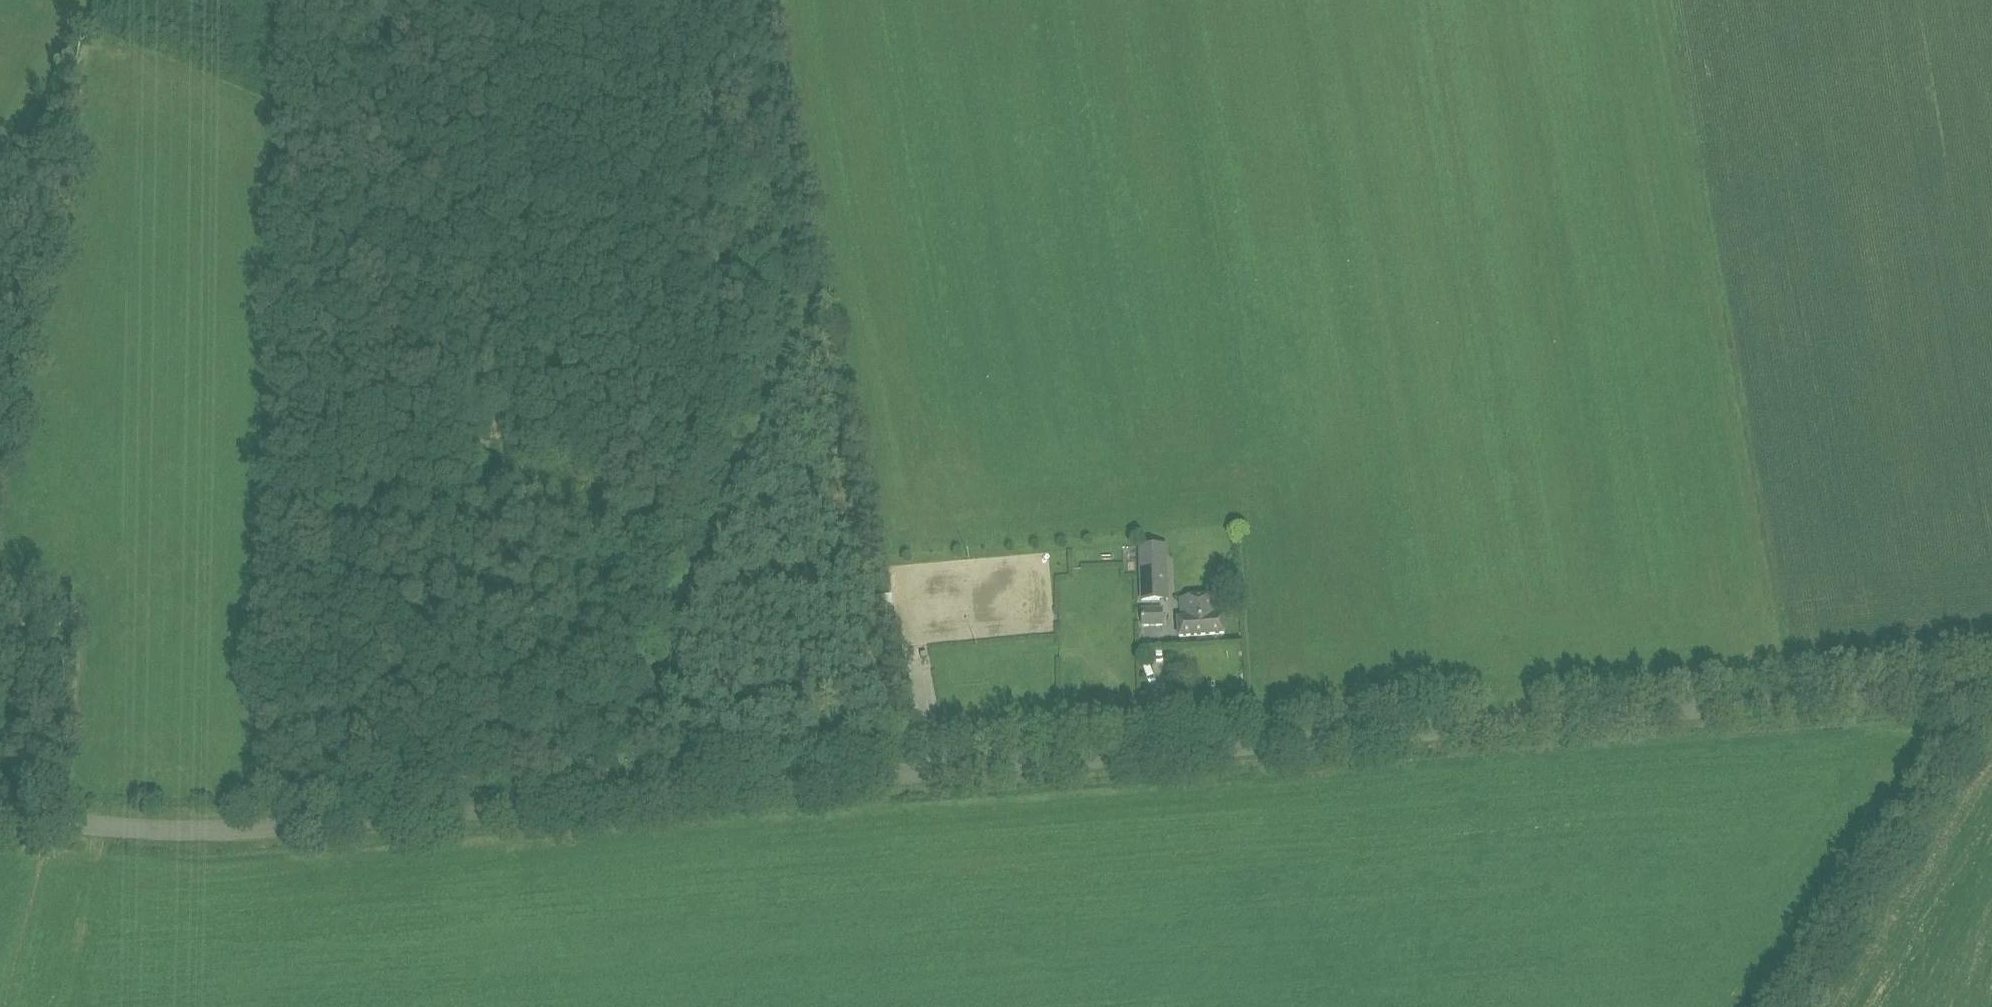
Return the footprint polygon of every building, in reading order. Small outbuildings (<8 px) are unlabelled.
[(1142,600),(1168,599),(1167,561),(1141,562),(1142,600)] [(1220,615),(1219,595),(1182,597),(1183,617),(1179,617),(1179,635),(1224,634),(1224,615),(1220,615)] [(1162,608),(1142,609),(1142,625),(1162,625),(1162,608)]
